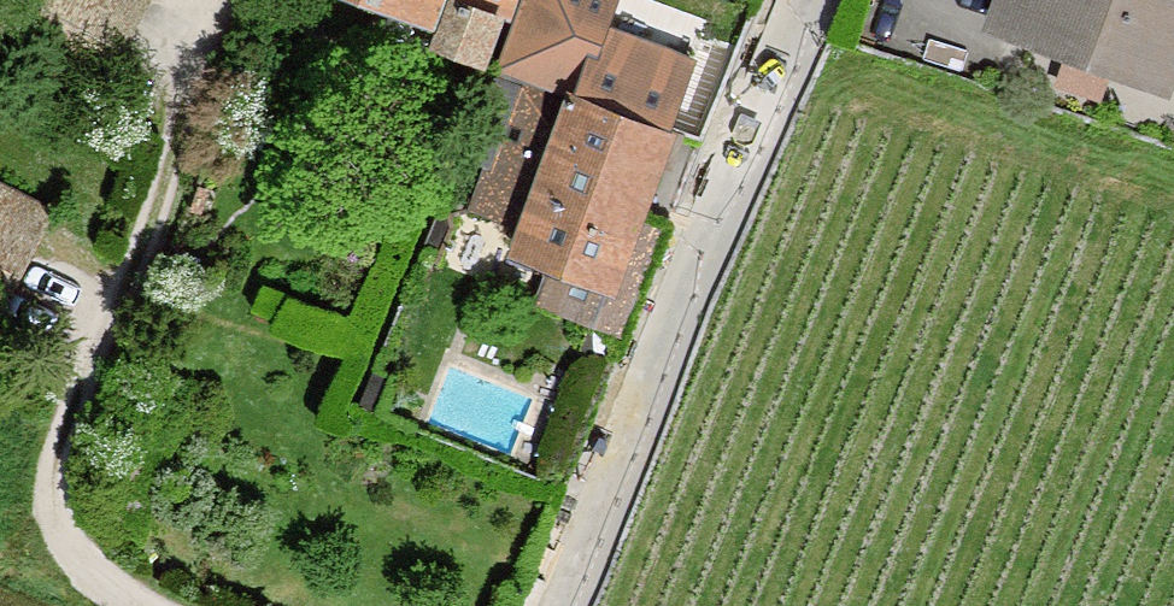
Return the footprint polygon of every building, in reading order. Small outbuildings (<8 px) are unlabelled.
[(145,0),(43,0),(12,51),(92,93),(146,0),(145,0)] [(377,3),(439,26),(449,0),(367,0),(377,3)] [(432,43),(479,61),(500,15),(460,0),(449,0),(439,26),(432,43)] [(500,15),(506,0),(460,0),(500,15)] [(504,67),(577,94),(669,129),(694,59),(604,30),(616,0),(527,0),(504,67)] [(1017,27),(1170,79),(1173,68),(1173,0),(1028,0),(1017,27)] [(432,43),(439,26),(377,3),(363,43),(421,65),(432,43)] [(510,120),(521,89),(498,81),(488,113),(510,120)] [(529,228),(573,104),(522,86),(521,89),(510,120),(478,211),(529,228)] [(669,129),(577,94),(573,104),(529,228),(521,249),(611,282),(636,218),(669,129)] [(666,230),(636,218),(611,282),(594,321),(624,332),(666,230)] [(0,226),(0,273),(5,276),(23,237),(0,226)]
